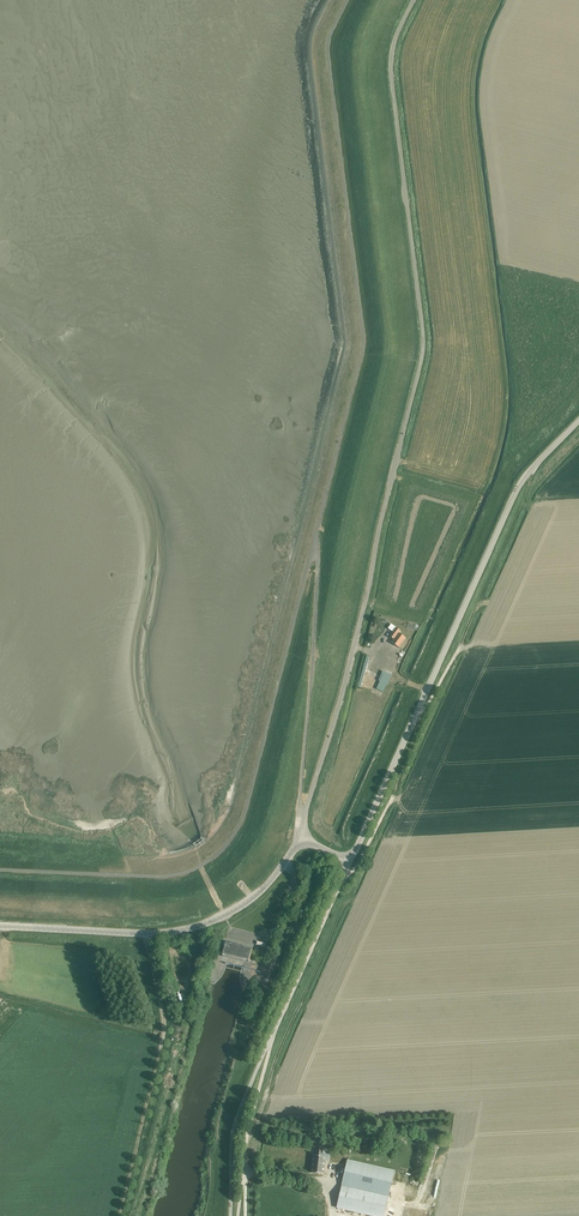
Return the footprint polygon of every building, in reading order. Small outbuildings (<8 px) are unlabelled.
[(391,624),(388,628),(389,629),(391,631),(393,632),(390,637),(394,640),(392,642),(399,648),(406,638),(399,633),(401,631),(394,627),(393,625),(391,624)] [(366,656),(358,686),(361,687),(370,657),(366,656)] [(378,680),(379,681),(376,688),(383,692),(386,684),(387,684),(391,675),(383,671),(378,680)] [(252,949),(226,943),(223,956),(249,963),(252,949)] [(253,969),(251,977),(263,981),(265,973),(253,969)] [(313,1155),(311,1173),(323,1174),(325,1156),(322,1156),(322,1149),(317,1149),(316,1156),(313,1155)] [(336,1208),(373,1215),(384,1215),(395,1171),(348,1160),(336,1208)]
